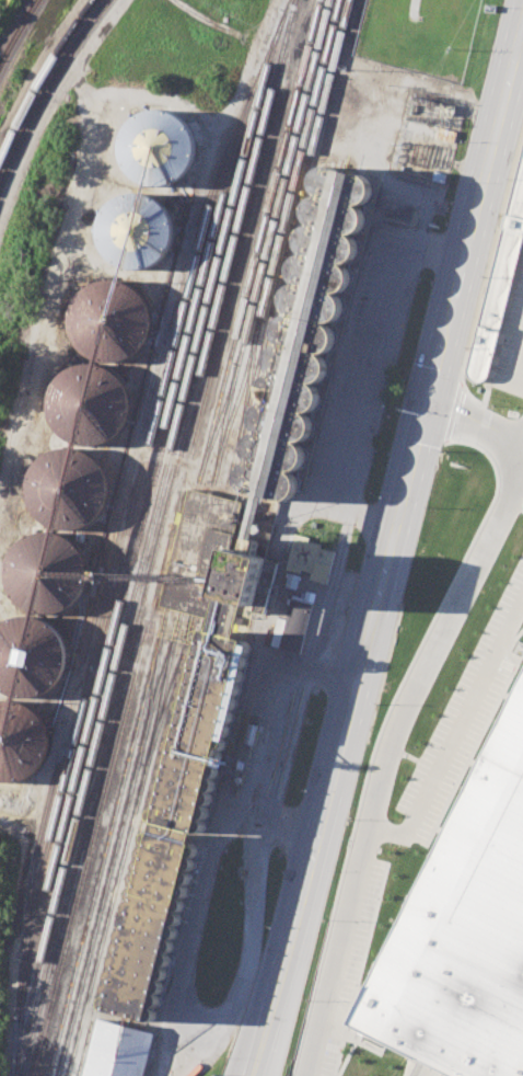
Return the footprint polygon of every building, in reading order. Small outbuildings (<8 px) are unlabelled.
[(117,157),(117,142),(121,129),(130,117),(142,110),(160,106),(177,111),(191,123),(199,140),(199,153),(195,168),(185,180),(172,186),(154,190),(138,184),(125,173),(117,157)] [(468,370),(522,160),(522,257),(493,377),(490,380),(487,381),(483,382),(478,382),(474,380),(472,378),(469,375),(468,370)] [(237,495),(283,507),(370,183),(324,171),(237,495)] [(93,242),(92,228),(96,214),(105,203),(117,195),(135,192),(152,196),(166,208),(174,225),(174,239),(170,253),(160,265),(147,272),(129,274),(113,270),(100,259),(93,242)] [(71,330),(71,316),(74,302),(83,290),(95,283),(114,279),(131,284),(146,296),(152,313),(153,327),(149,341),(139,353),(126,360),(108,363),(92,357),(79,346),(71,330)] [(50,413),(50,399),(54,385),(62,374),(74,366),(93,363),(111,367),(124,379),(131,396),(132,410),(128,423),(118,435),(105,443),(88,445),(71,440),(58,430),(50,413)] [(30,499),(28,484),(33,470),(42,459),(54,451),(72,448),(90,453),(103,465),(111,481),(112,495),(106,508),(97,520),(84,528),(67,530),(50,526),(37,515),(30,499)] [(8,583),(7,569),(11,556),(20,545),(32,536),(49,533),(67,538),(81,549),(89,566),(89,581),(84,594),(74,606),(62,614),(45,616),(27,610),(15,599),(8,583)] [(335,547),(291,537),(284,568),(310,573),(307,579),(327,583),(335,547)] [(105,1017),(221,553),(265,564),(149,1028),(105,1017)] [(8,694),(0,687),(0,626),(12,619),(30,616),(47,620),(61,632),(69,650),(69,663),(65,677),(55,689),(42,697),(24,699),(8,694)] [(342,1020),(453,1075),(522,1075),(522,665),(342,1020)] [(7,785),(0,782),(0,703),(12,701),(30,706),(43,718),(50,735),(51,748),(47,763),(37,775),(24,781),(7,785)] [(155,1038),(145,1075),(89,1075),(102,1027),(155,1038)]
